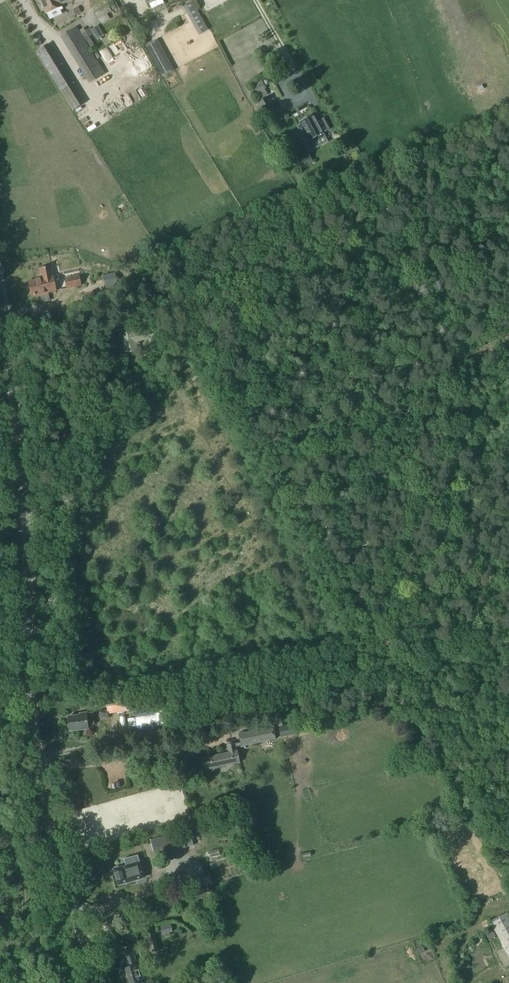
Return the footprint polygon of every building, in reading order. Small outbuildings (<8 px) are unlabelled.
[(45,12),(46,14),(63,6),(62,4),(71,0),(40,0),(42,5),(42,6),(42,7),(42,8),(42,9),(43,10),(44,11),(45,11),(45,12)] [(60,34),(87,84),(103,75),(77,25),(60,34)] [(81,33),(85,41),(92,38),(93,41),(103,37),(98,25),(81,33)] [(49,72),(60,65),(48,46),(37,52),(49,72)] [(156,49),(150,52),(160,71),(166,67),(156,49)] [(270,59),(266,61),(264,62),(264,63),(268,69),(269,71),(276,67),(271,58),(270,59)] [(278,73),(272,76),(271,77),(274,82),(287,74),(284,69),(278,73)] [(123,98),(135,90),(131,84),(119,91),(123,98)] [(325,137),(323,133),(314,116),(300,123),(309,141),(310,141),(312,144),(325,137)] [(295,168),(301,165),(304,169),(313,162),(307,153),(297,159),(296,157),(291,161),(295,168)] [(301,181),(307,191),(314,187),(308,177),(301,181)] [(137,266),(128,270),(131,278),(140,275),(137,266)] [(41,280),(29,283),(32,298),(57,292),(54,283),(51,268),(39,271),(41,280)] [(116,275),(104,277),(107,290),(111,290),(111,287),(118,286),(116,275)] [(79,276),(64,280),(67,290),(81,286),(79,276)] [(98,290),(89,293),(94,306),(103,303),(98,290)] [(185,347),(169,362),(177,369),(192,354),(185,347)] [(222,378),(217,380),(222,389),(227,386),(222,378)] [(128,415),(119,405),(112,412),(121,422),(128,415)] [(194,688),(180,690),(182,704),(196,701),(194,688)] [(108,710),(99,712),(99,718),(109,717),(109,714),(135,711),(132,697),(106,700),(108,710)] [(87,716),(69,717),(70,731),(88,729),(88,726),(94,725),(93,712),(86,712),(87,716)] [(308,724),(279,729),(281,737),(310,732),(308,724)] [(274,728),(239,735),(241,747),(276,740),(274,728)] [(230,752),(202,758),(205,770),(241,762),(237,742),(228,744),(230,752)] [(182,833),(151,840),(155,862),(164,862),(162,853),(185,848),(182,833)] [(126,867),(114,869),(117,885),(143,879),(138,855),(124,859),(126,867)] [(479,908),(483,913),(490,908),(485,902),(479,908)] [(490,923),(508,958),(508,914),(508,913),(490,923)] [(160,927),(162,935),(172,932),(170,925),(160,927)] [(156,934),(147,936),(152,953),(160,951),(156,934)] [(122,969),(126,982),(136,982),(143,981),(142,979),(144,979),(142,972),(141,972),(139,965),(137,965),(133,948),(124,950),(128,967),(122,969)]
